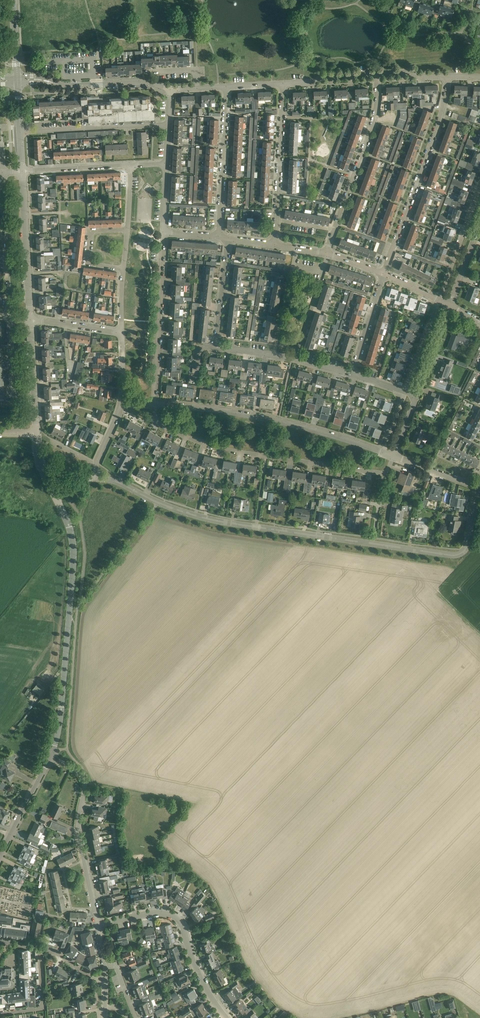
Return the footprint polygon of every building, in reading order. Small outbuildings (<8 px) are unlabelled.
[(417,1),(415,0),(407,0),(406,5),(405,6),(415,8),(417,1)] [(424,13),(427,4),(423,3),(423,4),(420,3),(421,2),(417,1),(415,8),(418,9),(417,11),(424,13)] [(431,5),(427,4),(424,13),(431,15),(432,13),(435,14),(437,6),(433,6),(433,7),(431,6),(431,5)] [(447,6),(443,5),(443,6),(440,6),(440,7),(439,7),(437,6),(435,14),(438,15),(438,13),(441,14),(440,15),(444,16),(447,6)] [(451,7),(447,6),(444,16),(448,17),(449,16),(451,17),(453,12),(454,11),(453,11),(454,10),(451,9),(451,7)] [(479,89),(479,87),(474,86),(473,94),(473,96),(470,96),(469,108),(472,109),(473,106),(473,98),(476,98),(476,94),(479,94),(479,89)] [(245,100),(244,93),(238,93),(238,97),(236,97),(236,101),(245,100)] [(150,101),(150,96),(92,99),(91,97),(87,97),(87,96),(81,97),(81,100),(77,100),(77,96),(73,96),(73,100),(65,100),(65,97),(61,97),(61,101),(53,101),(53,98),(49,98),(49,101),(40,102),(39,100),(35,100),(36,105),(33,105),(34,117),(34,115),(40,115),(40,116),(40,112),(82,110),(82,113),(80,114),(80,118),(82,118),(89,118),(89,123),(155,120),(154,101),(150,101)] [(423,109),(421,115),(429,118),(431,112),(423,109)] [(266,120),(275,120),(275,114),(272,114),(272,110),(266,110),(265,114),(267,114),(266,120)] [(359,114),(357,120),(364,123),(366,117),(359,114)] [(429,118),(421,115),(419,121),(426,124),(429,118)] [(469,115),(468,118),(466,123),(473,125),(476,117),(469,115)] [(364,123),(357,120),(355,126),(362,129),(364,123)] [(426,124),(419,121),(417,127),(424,129),(426,124)] [(450,121),(448,127),(455,130),(457,124),(450,121)] [(383,125),(381,131),(388,133),(390,127),(383,125)] [(362,129),(355,126),(352,132),(360,134),(362,129)] [(422,135),(424,129),(417,127),(415,133),(422,135)] [(455,130),(448,127),(445,133),(453,135),(455,130)] [(381,131),(379,137),(386,139),(388,133),(381,131)] [(360,134),(352,132),(350,138),(358,140),(360,134)] [(445,133),(443,139),(450,141),(453,135),(445,133)] [(412,142),(419,145),(421,139),(414,136),(412,142)] [(386,139),(379,137),(376,142),(384,145),(386,139)] [(358,140),(350,138),(348,143),(355,146),(358,140)] [(450,141),(443,139),(441,144),(448,147),(450,141)] [(384,145),(376,142),(374,148),(382,151),(384,145)] [(417,151),(419,145),(412,142),(409,148),(417,151)] [(355,146),(348,143),(346,149),(353,152),(355,146)] [(446,153),(448,147),(441,144),(439,150),(446,153)] [(382,151),(374,148),(372,154),(379,157),(382,151)] [(414,156),(417,151),(409,148),(407,154),(414,156)] [(353,152),(346,149),(344,155),(351,158),(353,152)] [(414,156),(407,154),(405,160),(412,162),(414,156)] [(351,158),(344,155),(342,161),(349,164),(351,158)] [(437,155),(435,161),(442,164),(444,158),(437,155)] [(479,159),(473,157),(471,163),(478,165),(479,159)] [(372,158),(370,164),(377,166),(379,160),(372,158)] [(412,162),(405,160),(403,165),(410,168),(412,162)] [(349,164),(342,161),(340,167),(347,170),(349,164)] [(440,170),(442,164),(435,161),(433,167),(440,170)] [(377,166),(370,164),(368,170),(375,172),(377,166)] [(438,175),(440,170),(433,167),(431,173),(438,175)] [(402,169),(400,175),(407,177),(409,171),(402,169)] [(375,172),(368,170),(365,175),(373,178),(375,172)] [(466,176),(473,178),(475,172),(468,170),(466,176)] [(337,173),(335,179),(342,182),(345,176),(337,173)] [(438,175),(431,173),(429,179),(436,181),(438,175)] [(400,175),(397,174),(395,180),(397,181),(405,183),(407,177),(400,175)] [(471,184),(473,178),(466,176),(462,174),(461,176),(462,177),(461,181),(471,184)] [(373,178),(365,175),(363,181),(371,184),(373,178)] [(340,188),(342,182),(335,179),(333,185),(340,188)] [(440,183),(436,181),(429,179),(426,185),(434,187),(435,185),(438,186),(440,183)] [(361,187),(368,190),(371,184),(363,181),(361,187)] [(403,189),(405,183),(397,181),(395,186),(403,189)] [(77,185),(77,189),(78,200),(86,199),(85,193),(80,193),(79,185),(77,185)] [(340,188),(333,185),(331,191),(338,194),(340,188)] [(446,194),(449,186),(446,185),(445,190),(440,188),(439,191),(446,194)] [(400,195),(403,189),(395,186),(393,192),(400,195)] [(368,190),(361,187),(359,193),(366,196),(368,190)] [(459,195),(466,197),(468,191),(461,189),(458,187),(457,190),(460,191),(459,195)] [(423,196),(430,198),(433,199),(434,197),(431,196),(432,192),(425,190),(423,196)] [(338,194),(331,191),(328,197),(336,200),(338,194)] [(400,195),(393,192),(391,198),(398,201),(400,195)] [(466,197),(459,195),(456,193),(455,196),(458,197),(457,201),(464,203),(466,197)] [(356,202),(363,205),(365,199),(358,196),(356,202)] [(430,198),(423,196),(420,201),(428,204),(430,198)] [(390,201),(388,207),(395,210),(397,204),(390,201)] [(428,204),(420,201),(418,207),(425,210),(428,204)] [(53,202),(39,203),(39,209),(41,209),(41,212),(48,211),(48,208),(46,208),(46,205),(51,205),(53,205),(53,202)] [(363,205),(356,202),(353,208),(361,211),(363,212),(364,209),(362,208),(363,205)] [(395,210),(388,207),(385,213),(393,216),(395,210)] [(425,210),(418,207),(416,213),(423,216),(425,210)] [(361,211),(353,208),(351,214),(359,217),(361,211)] [(452,214),(459,216),(461,210),(454,208),(452,214)] [(393,216),(385,213),(383,219),(391,222),(393,216)] [(423,216),(416,213),(414,219),(421,222),(423,216)] [(459,216),(452,214),(449,213),(447,218),(457,222),(459,216)] [(359,217),(351,214),(349,220),(356,222),(359,217)] [(391,222),(383,219),(381,225),(389,227),(391,222)] [(356,222),(349,220),(347,226),(354,228),(356,222)] [(412,224),(410,230),(417,233),(419,227),(412,224)] [(78,233),(85,233),(86,227),(71,225),(71,228),(75,229),(74,232),(78,233)] [(389,227),(381,225),(379,231),(386,233),(389,227)] [(445,232),(452,235),(454,229),(447,227),(445,232)] [(417,233),(410,230),(408,236),(415,239),(417,233)] [(384,239),(386,233),(379,231),(377,236),(377,237),(378,237),(384,239)] [(452,235),(445,232),(443,238),(450,241),(452,235)] [(37,243),(51,242),(51,240),(43,240),(43,237),(45,237),(44,234),(40,234),(40,237),(36,237),(37,243)] [(415,239),(408,236),(406,242),(413,244),(415,239)] [(338,246),(344,248),(347,241),(341,239),(338,246)] [(344,248),(350,250),(353,243),(347,241),(344,248)] [(412,248),(413,244),(406,242),(403,248),(413,251),(414,248),(412,248)] [(353,243),(350,250),(356,253),(359,245),(353,243)] [(438,252),(445,254),(447,248),(437,244),(436,247),(439,248),(438,252)] [(356,253),(362,255),(364,247),(359,245),(356,253)] [(364,247),(362,255),(368,257),(370,249),(364,247)] [(377,252),(370,249),(368,257),(374,259),(376,252),(377,252)] [(443,260),(445,254),(438,252),(436,257),(443,260)] [(81,267),(82,260),(75,259),(75,263),(73,262),(73,263),(67,262),(68,258),(63,258),(63,265),(72,266),(72,269),(79,270),(79,266),(81,267)] [(47,265),(50,265),(50,262),(50,261),(44,261),(38,262),(38,268),(41,268),(42,271),(51,271),(51,267),(47,267),(47,265)] [(399,269),(405,272),(408,265),(402,262),(399,269)] [(172,272),(181,273),(182,267),(186,267),(186,264),(179,263),(179,267),(173,266),(172,272)] [(328,272),(334,274),(337,267),(330,265),(328,272)] [(414,268),(408,265),(405,272),(410,275),(414,268)] [(334,274),(340,276),(342,268),(337,267),(334,274)] [(346,278),(348,270),(342,268),(340,276),(346,278)] [(419,270),(414,268),(410,275),(416,277),(419,270)] [(103,277),(102,281),(102,284),(101,287),(104,288),(105,281),(106,277),(109,278),(110,271),(104,270),(103,277)] [(352,279),(354,272),(348,270),(346,278),(352,279)] [(425,273),(419,270),(416,277),(422,280),(425,273)] [(275,282),(283,283),(284,277),(280,276),(280,273),(271,271),(271,275),(276,276),(275,282)] [(181,273),(172,272),(172,278),(178,279),(178,282),(185,282),(185,279),(181,279),(181,273)] [(358,281),(360,274),(354,272),(352,279),(358,281)] [(425,273),(422,280),(427,283),(430,276),(425,273)] [(366,276),(360,274),(358,281),(364,283),(366,276)] [(372,278),(366,276),(364,283),(370,285),(372,278)] [(430,276),(427,283),(433,285),(436,278),(430,276)] [(188,282),(185,282),(178,282),(178,285),(172,284),(171,290),(180,291),(184,291),(184,285),(188,285),(188,282)] [(332,287),(324,285),(322,290),(330,293),(333,294),(334,291),(331,290),(332,287)] [(468,293),(465,299),(474,302),(479,289),(471,286),(469,293),(468,293)] [(391,297),(395,298),(396,298),(397,294),(399,290),(391,288),(391,290),(388,289),(385,298),(390,300),(391,297)] [(180,297),(180,291),(171,290),(171,296),(177,297),(177,300),(184,300),(184,297),(180,297)] [(328,299),(330,293),(322,290),(321,296),(328,299)] [(407,298),(408,294),(401,292),(400,295),(397,294),(396,298),(395,298),(394,303),(399,305),(400,302),(405,303),(407,298)] [(358,295),(357,301),(364,303),(366,297),(358,295)] [(331,299),(328,299),(321,296),(319,302),(327,304),(328,301),(330,302),(331,299)] [(416,303),(418,299),(411,297),(410,299),(407,298),(405,303),(404,308),(409,309),(410,306),(414,308),(415,308),(416,303)] [(184,300),(177,300),(177,303),(171,302),(170,308),(180,309),(180,303),(184,303),(184,300)] [(355,307),(362,309),(364,303),(357,301),(355,307)] [(419,304),(416,303),(415,308),(414,308),(413,312),(419,314),(420,311),(425,312),(427,303),(420,301),(419,304)] [(325,310),(327,304),(319,302),(317,307),(325,310)] [(277,312),(278,306),(270,304),(266,304),(265,309),(277,312)] [(360,315),(362,309),(355,307),(353,313),(360,315)] [(93,319),(100,320),(101,314),(102,310),(99,309),(96,308),(95,313),(94,313),(93,319)] [(183,309),(180,309),(170,308),(170,315),(176,315),(176,318),(183,318),(183,315),(183,309)] [(380,314),(387,316),(389,310),(382,308),(380,314)] [(314,318),(322,320),(325,321),(327,316),(316,312),(314,318)] [(358,321),(360,315),(353,313),(351,319),(358,321)] [(386,322),(387,316),(380,314),(378,320),(386,322)] [(415,331),(417,332),(420,325),(418,324),(419,321),(409,317),(407,323),(410,324),(409,329),(415,331)] [(183,318),(176,318),(176,321),(170,321),(169,327),(179,327),(179,321),(183,321),(183,318)] [(312,324),(320,326),(322,320),(314,318),(312,324)] [(351,319),(349,325),(357,327),(358,321),(351,319)] [(384,328),(386,322),(378,320),(376,326),(384,328)] [(320,326),(312,324),(310,329),(321,333),(323,327),(320,326)] [(355,333),(357,327),(349,325),(347,331),(355,333)] [(382,334),(384,328),(376,326),(375,332),(382,334)] [(181,327),(179,327),(169,327),(169,333),(175,333),(175,336),(182,336),(182,333),(181,333),(181,327)] [(415,331),(409,329),(406,328),(404,333),(407,334),(405,338),(405,339),(411,341),(414,342),(416,335),(414,334),(415,331)] [(321,333),(310,329),(308,335),(319,338),(321,333)] [(271,340),(272,334),(265,333),(262,332),(261,336),(259,337),(259,341),(268,342),(268,339),(271,340)] [(375,332),(373,338),(380,340),(382,334),(375,332)] [(454,350),(458,340),(464,342),(463,345),(467,346),(471,337),(458,332),(457,335),(452,334),(447,347),(454,350)] [(318,344),(319,338),(308,335),(307,340),(314,343),(318,344)] [(344,341),(352,344),(353,337),(346,335),(344,341)] [(44,343),(45,346),(53,346),(53,343),(49,343),(49,340),(62,339),(62,336),(42,337),(42,343),(44,343)] [(169,339),(168,345),(178,345),(178,339),(182,340),(182,336),(175,336),(175,339),(169,339)] [(405,339),(405,338),(402,337),(398,347),(402,348),(408,351),(410,352),(413,345),(410,344),(411,341),(405,339)] [(380,340),(373,338),(371,343),(378,346),(380,340)] [(101,339),(101,342),(105,342),(105,347),(112,347),(112,340),(106,340),(106,339),(101,339)] [(313,348),(314,343),(307,340),(305,346),(313,348)] [(350,350),(352,344),(344,341),(342,347),(350,350)] [(369,349),(377,352),(378,346),(371,343),(369,349)] [(178,345),(168,345),(168,351),(174,351),(174,354),(181,355),(181,351),(177,351),(178,345)] [(53,349),(53,346),(45,346),(45,349),(42,349),(43,356),(49,355),(55,355),(57,355),(57,352),(49,352),(49,349),(53,349)] [(348,356),(350,350),(342,347),(340,354),(348,356)] [(408,351),(402,348),(398,347),(396,353),(400,354),(398,358),(404,361),(407,362),(409,354),(407,354),(408,351)] [(375,358),(377,352),(369,349),(367,355),(375,358)] [(167,363),(177,363),(180,364),(180,358),(181,358),(181,355),(174,354),(174,357),(168,357),(167,363)] [(46,365),(53,364),(53,361),(50,362),(49,355),(43,356),(43,362),(45,362),(46,365)] [(106,355),(101,355),(101,359),(101,361),(105,361),(105,364),(112,364),(112,357),(106,357),(106,355)] [(373,364),(375,358),(367,355),(366,361),(373,364)] [(393,362),(391,367),(394,368),(401,370),(403,371),(406,364),(403,363),(404,361),(398,358),(395,357),(393,362)] [(439,372),(438,375),(440,376),(439,379),(446,381),(451,366),(453,361),(452,361),(447,359),(446,363),(442,362),(440,368),(439,371),(438,371),(439,372)] [(177,363),(167,363),(167,369),(173,369),(173,372),(179,373),(180,373),(180,370),(176,369),(177,363)] [(259,381),(262,382),(263,375),(260,374),(262,364),(255,363),(254,373),(254,374),(260,375),(259,381)] [(53,368),(53,364),(46,365),(46,368),(43,368),(43,374),(50,374),(50,368),(53,368)] [(281,366),(274,365),(273,376),(283,378),(284,370),(280,369),(281,366)] [(401,370),(394,368),(391,367),(389,372),(392,374),(390,381),(396,383),(397,380),(399,381),(402,374),(399,373),(401,370)] [(297,378),(303,379),(306,372),(299,370),(297,378)] [(106,372),(101,371),(101,383),(108,384),(108,381),(112,381),(112,373),(109,373),(109,371),(106,371),(106,372)] [(312,374),(306,372),(303,379),(310,381),(312,374)] [(322,385),(324,377),(318,375),(316,383),(322,385)] [(328,378),(324,377),(322,385),(329,387),(331,379),(328,378)] [(341,390),(343,382),(337,381),(335,388),(341,390)] [(176,392),(178,382),(172,382),(172,385),(167,384),(166,393),(173,394),(173,392),(176,392)] [(183,383),(178,382),(176,392),(179,393),(179,395),(186,396),(187,387),(183,386),(183,383)] [(349,384),(343,382),(341,390),(347,392),(349,384)] [(196,394),(198,385),(192,384),(192,388),(187,387),(186,396),(193,397),(193,394),(196,394)] [(198,384),(198,385),(196,394),(200,394),(199,397),(206,398),(208,389),(203,388),(203,385),(198,384)] [(459,395),(462,387),(453,384),(450,392),(459,395)] [(217,397),(218,387),(213,386),(212,390),(208,389),(206,398),(213,399),(214,396),(217,397)] [(359,396),(362,388),(356,386),(353,394),(359,396)] [(106,388),(101,387),(99,400),(107,401),(107,397),(110,397),(111,390),(106,389),(106,388)] [(218,387),(217,397),(220,397),(219,400),(226,401),(227,392),(223,391),(223,388),(218,387)] [(293,399),(296,389),(292,388),(288,404),(292,405),(290,410),(299,412),(301,401),(293,399)] [(362,388),(359,396),(365,398),(368,390),(362,388)] [(234,399),(237,400),(238,390),(233,389),(232,393),(227,392),(226,401),(233,402),(234,399)] [(244,391),(238,390),(237,400),(240,400),(239,403),(246,404),(248,395),(243,394),(244,391)] [(254,402),(257,403),(258,394),(258,393),(253,392),(252,396),(248,395),(246,404),(253,405),(254,402)] [(442,395),(437,393),(435,397),(430,395),(428,402),(427,402),(425,407),(434,410),(439,398),(441,399),(442,395)] [(259,407),(266,408),(268,399),(263,398),(263,395),(258,394),(257,403),(257,404),(260,404),(259,407)] [(319,407),(322,395),(318,394),(316,404),(311,403),(312,400),(309,399),(304,414),(313,416),(315,406),(319,407)] [(319,407),(317,413),(320,414),(319,418),(327,420),(331,408),(323,406),(325,396),(322,395),(319,407)] [(268,399),(266,408),(273,409),(274,406),(277,407),(278,397),(273,396),(272,399),(268,399)] [(380,398),(379,400),(375,399),(374,403),(373,403),(373,404),(373,405),(377,406),(388,410),(391,402),(380,398)] [(343,419),(346,420),(350,407),(346,406),(344,413),(337,410),(333,422),(341,424),(343,419)] [(353,408),(350,407),(346,420),(350,421),(348,426),(356,429),(360,417),(351,415),(353,408)] [(106,412),(102,410),(101,410),(97,409),(96,412),(99,413),(97,418),(103,421),(106,412)] [(50,421),(56,421),(57,421),(57,414),(60,414),(60,411),(45,412),(46,418),(50,418),(50,421)] [(364,420),(373,423),(374,420),(383,423),(386,415),(375,411),(372,419),(365,416),(364,420)] [(479,425),(479,422),(474,419),(472,424),(479,428),(479,425)] [(132,431),(136,423),(130,420),(126,428),(132,431)] [(373,423),(364,420),(363,423),(369,426),(366,433),(378,437),(381,430),(372,426),(373,423)] [(141,426),(136,423),(132,431),(137,434),(135,438),(138,439),(142,432),(139,431),(141,426)] [(51,433),(57,436),(60,429),(61,427),(56,424),(55,427),(51,433)] [(476,434),(479,428),(472,424),(469,430),(476,434)] [(419,443),(422,437),(430,440),(433,432),(418,427),(413,441),(419,443)] [(60,429),(57,436),(63,439),(66,432),(60,429)] [(473,440),(476,434),(469,430),(466,436),(473,440)] [(76,431),(75,432),(73,437),(82,441),(84,437),(86,438),(86,439),(88,440),(88,441),(93,443),(97,435),(92,433),(92,432),(90,436),(88,435),(86,437),(84,436),(85,435),(76,431)] [(151,442),(156,434),(150,431),(149,432),(146,431),(141,441),(149,445),(151,442)] [(161,437),(156,434),(151,442),(157,445),(161,437)] [(170,450),(173,443),(167,440),(162,449),(165,451),(167,448),(170,450)] [(447,452),(451,445),(445,442),(441,449),(447,452)] [(173,443),(170,450),(174,451),(172,454),(175,455),(180,446),(173,443)] [(447,452),(453,455),(456,448),(451,445),(447,452)] [(128,450),(126,453),(134,458),(138,452),(129,447),(128,450)] [(189,459),(192,451),(185,448),(183,453),(181,457),(185,459),(186,457),(189,459)] [(453,455),(458,458),(462,451),(456,448),(453,455)] [(198,453),(192,451),(189,459),(193,460),(192,462),(195,463),(197,458),(198,453)] [(458,458),(464,461),(468,454),(462,451),(458,458)] [(123,453),(117,465),(119,467),(120,468),(120,467),(123,469),(130,457),(123,453)] [(470,464),(473,457),(468,454),(464,461),(470,464)] [(209,466),(211,457),(205,455),(201,466),(208,468),(208,466),(209,466)] [(217,459),(211,457),(209,466),(215,467),(217,459)] [(473,457),(470,464),(476,467),(479,460),(473,457)] [(177,460),(173,468),(177,470),(178,466),(179,467),(182,461),(177,459),(177,460)] [(229,471),(230,462),(224,460),(222,469),(225,470),(225,473),(228,473),(229,470),(229,471)] [(184,473),(194,476),(197,466),(192,464),(191,470),(185,468),(184,473)] [(152,471),(148,469),(147,472),(140,468),(137,476),(147,481),(151,473),(150,473),(152,471)] [(407,495),(413,479),(415,474),(409,472),(407,475),(400,472),(397,482),(402,484),(401,486),(403,487),(401,492),(407,495)] [(319,475),(318,484),(324,485),(323,491),(327,492),(328,480),(325,480),(326,476),(319,475)] [(163,480),(162,483),(160,487),(166,490),(166,489),(171,492),(174,485),(173,485),(175,480),(174,479),(172,478),(171,478),(169,482),(163,480)] [(337,488),(339,479),(333,478),(332,482),(329,481),(329,486),(337,488)] [(339,479),(337,488),(339,488),(338,490),(341,490),(341,488),(346,489),(347,484),(344,483),(345,479),(339,479)] [(365,482),(359,481),(358,489),(364,490),(362,498),(366,498),(367,492),(368,492),(369,486),(365,485),(365,482)] [(433,483),(428,497),(440,499),(440,501),(443,486),(442,486),(442,487),(437,486),(434,484),(433,483)] [(195,493),(196,489),(185,485),(184,489),(183,489),(181,496),(193,500),(194,498),(196,493),(195,493)] [(209,493),(207,499),(211,500),(210,505),(218,506),(220,497),(221,493),(217,491),(216,492),(213,490),(212,493),(209,493)] [(458,495),(451,493),(449,505),(457,506),(457,510),(463,511),(465,499),(458,498),(458,495)] [(234,498),(234,503),(233,509),(237,510),(237,509),(244,510),(244,511),(248,511),(249,505),(246,505),(246,500),(234,498)] [(279,506),(277,505),(272,505),(271,514),(271,515),(276,515),(276,514),(278,514),(278,515),(284,516),(285,505),(287,505),(287,501),(279,500),(279,506)] [(407,510),(408,506),(398,504),(398,508),(392,508),(390,521),(401,523),(403,509),(407,510)] [(295,508),(295,510),(294,515),(301,516),(301,519),(308,520),(310,510),(295,508)] [(352,517),(350,526),(359,527),(360,516),(357,516),(357,512),(350,511),(349,517),(352,517)] [(330,515),(320,513),(319,520),(321,520),(321,522),(323,522),(332,523),(332,518),(330,518),(330,515)] [(458,516),(449,515),(448,520),(450,521),(448,530),(451,531),(451,533),(452,534),(455,535),(456,532),(457,532),(458,528),(460,528),(461,521),(457,520),(458,516)] [(412,520),(411,522),(411,527),(415,527),(414,535),(427,537),(428,524),(424,524),(424,522),(412,520)] [(39,695),(45,687),(38,682),(32,689),(39,695)] [(13,760),(16,755),(11,752),(8,757),(13,760)] [(14,772),(7,768),(8,767),(10,762),(4,759),(2,763),(4,764),(1,769),(0,770),(0,775),(2,776),(1,776),(10,781),(15,772),(14,772)] [(97,803),(96,806),(99,806),(99,804),(101,804),(101,803),(105,803),(106,801),(108,801),(109,795),(101,793),(100,797),(94,796),(93,802),(97,803)] [(56,803),(51,815),(57,818),(63,806),(56,803)] [(107,808),(99,806),(98,809),(92,808),(91,815),(94,816),(94,819),(98,820),(99,815),(103,816),(104,813),(106,814),(107,808)] [(4,824),(9,813),(3,810),(2,810),(0,809),(0,822),(4,824)] [(48,816),(43,814),(39,821),(44,823),(48,816)] [(52,821),(51,824),(50,826),(66,834),(68,828),(52,821)] [(30,833),(28,838),(37,843),(41,845),(42,844),(44,839),(40,837),(42,834),(45,828),(43,827),(43,826),(40,824),(36,822),(31,833),(30,833)] [(41,845),(40,848),(49,853),(51,848),(55,847),(57,847),(57,846),(56,845),(53,844),(50,842),(48,847),(42,844),(41,845)] [(24,846),(21,852),(32,857),(34,853),(37,854),(39,850),(34,847),(33,850),(24,846)] [(32,857),(21,852),(18,858),(27,862),(25,865),(30,867),(33,863),(30,861),(32,857)] [(65,856),(68,863),(76,860),(72,852),(65,856)] [(68,863),(65,856),(57,859),(61,867),(68,863)] [(96,869),(109,866),(107,858),(98,860),(99,863),(95,864),(96,869)] [(109,869),(109,866),(96,869),(98,875),(107,873),(106,870),(109,869)] [(14,867),(11,873),(22,878),(24,874),(26,876),(29,871),(24,868),(22,871),(14,867)] [(50,872),(51,880),(60,878),(58,871),(50,872)] [(22,878),(11,873),(8,879),(16,883),(15,886),(20,889),(22,884),(20,882),(22,878)] [(108,879),(99,881),(100,887),(109,885),(113,884),(111,879),(110,877),(107,878),(108,879)] [(61,886),(60,878),(51,880),(53,888),(61,886)] [(113,884),(109,885),(100,887),(101,892),(110,890),(109,888),(113,887),(113,884)] [(156,885),(157,888),(158,897),(162,896),(162,899),(168,898),(166,890),(163,891),(162,887),(164,887),(163,884),(156,885)] [(63,894),(61,886),(53,888),(55,896),(63,894)] [(179,902),(184,895),(184,894),(185,892),(177,887),(173,893),(173,892),(169,898),(174,902),(176,900),(179,902)] [(138,902),(141,901),(139,892),(138,888),(131,890),(132,893),(133,893),(134,897),(131,898),(133,905),(138,904),(138,902)] [(155,898),(158,897),(157,888),(148,890),(149,894),(150,901),(156,900),(155,898)] [(145,891),(139,892),(141,901),(144,900),(145,902),(150,901),(149,894),(146,895),(145,891)] [(202,893),(200,896),(195,902),(198,905),(206,896),(202,893)] [(65,902),(63,894),(55,896),(56,904),(65,902)] [(184,895),(179,902),(182,904),(181,906),(186,910),(190,904),(187,901),(189,898),(184,895)] [(114,903),(112,897),(105,898),(108,913),(123,910),(121,900),(119,900),(119,902),(114,903)] [(66,910),(65,902),(56,904),(58,912),(66,910)] [(193,916),(204,908),(202,906),(199,908),(198,906),(190,912),(193,916)] [(205,911),(204,908),(193,916),(196,921),(204,915),(203,913),(205,911)] [(70,921),(78,921),(79,912),(71,912),(70,921)] [(79,912),(78,921),(86,921),(87,913),(79,912)] [(35,917),(30,936),(38,938),(42,922),(43,915),(35,913),(35,917)] [(0,914),(0,935),(1,935),(26,938),(27,929),(29,929),(29,931),(30,924),(26,923),(27,920),(0,914)] [(75,930),(83,930),(83,927),(73,927),(68,941),(71,942),(75,930)] [(156,938),(155,932),(154,927),(145,929),(147,940),(150,939),(150,942),(152,942),(154,942),(153,938),(156,938)] [(130,928),(125,929),(120,930),(121,933),(117,934),(119,941),(121,941),(122,944),(123,945),(128,944),(129,943),(127,934),(131,933),(130,928)] [(58,944),(64,946),(69,935),(56,930),(53,938),(54,938),(60,940),(58,944)] [(93,966),(98,964),(94,944),(92,944),(92,941),(93,941),(92,934),(90,934),(89,931),(81,933),(83,943),(85,943),(86,946),(85,946),(86,948),(82,948),(80,952),(77,950),(78,948),(71,943),(66,951),(69,953),(68,954),(73,957),(74,955),(76,957),(75,958),(85,965),(86,963),(88,965),(87,966),(91,968),(93,966)] [(174,937),(173,932),(172,933),(169,933),(169,934),(163,935),(164,938),(161,938),(161,940),(174,937)] [(175,941),(174,937),(161,940),(161,942),(165,942),(166,947),(174,946),(173,942),(175,941)] [(211,938),(208,939),(203,940),(204,943),(200,945),(202,951),(207,950),(208,953),(216,950),(215,947),(213,945),(211,946),(210,942),(212,942),(211,938)] [(167,956),(179,952),(177,946),(168,949),(170,953),(167,954),(167,956)] [(20,959),(28,959),(28,950),(18,950),(18,954),(20,954),(20,959)] [(130,950),(122,954),(123,955),(122,957),(123,957),(124,959),(127,958),(128,959),(129,957),(130,957),(131,960),(128,962),(130,966),(136,963),(134,957),(133,956),(130,950)] [(172,961),(179,958),(181,958),(179,952),(167,956),(168,958),(171,957),(172,961)] [(214,966),(215,969),(218,968),(220,967),(220,966),(218,960),(214,961),(212,956),(213,956),(212,953),(206,955),(207,958),(205,959),(208,968),(214,966)] [(181,964),(179,958),(172,961),(170,961),(172,965),(169,966),(170,968),(181,964)] [(28,967),(28,959),(20,959),(20,963),(19,963),(19,968),(28,967)] [(132,970),(127,972),(130,981),(140,978),(136,968),(139,967),(138,963),(136,963),(130,966),(132,970)] [(183,970),(181,964),(170,968),(170,970),(173,969),(175,973),(183,970)] [(31,967),(28,967),(19,968),(19,972),(21,972),(21,976),(29,976),(29,973),(31,973),(31,967)] [(59,967),(55,974),(69,981),(72,975),(68,973),(69,972),(59,967)] [(12,968),(5,968),(5,969),(2,969),(2,968),(0,968),(0,985),(2,985),(2,986),(3,985),(3,983),(6,982),(6,983),(7,983),(7,982),(9,982),(9,983),(10,983),(9,982),(11,980),(12,981),(12,980),(11,980),(11,977),(12,977),(11,976),(11,977),(9,975),(12,975),(12,968)] [(219,969),(216,971),(213,973),(215,976),(213,977),(216,981),(215,982),(218,986),(223,983),(224,985),(229,982),(226,977),(224,978),(220,969),(219,969)] [(184,974),(176,978),(177,981),(176,982),(179,989),(191,983),(187,975),(186,976),(184,974)] [(29,984),(29,976),(21,976),(21,981),(20,981),(20,985),(29,984)] [(70,984),(71,989),(72,994),(83,993),(82,983),(70,984)] [(22,993),(30,1000),(29,984),(20,985),(20,989),(21,989),(22,993)] [(134,993),(146,989),(145,989),(144,984),(141,985),(132,988),(134,993)] [(227,992),(223,995),(225,998),(226,997),(230,1003),(234,1000),(236,998),(236,999),(241,995),(239,992),(236,987),(233,988),(231,989),(227,992)] [(136,998),(148,994),(146,989),(134,993),(136,998)] [(194,989),(190,991),(183,995),(188,1003),(189,1002),(191,1005),(196,1002),(194,999),(195,999),(194,997),(197,995),(194,989)] [(27,1000),(30,1000),(22,993),(18,993),(18,992),(13,993),(15,1002),(27,1000)] [(9,994),(5,995),(6,1003),(15,1002),(13,993),(9,993),(9,994)] [(85,1007),(84,999),(77,1000),(77,1001),(73,1001),(73,1005),(78,1004),(78,1008),(85,1007)] [(151,1000),(143,1003),(139,1005),(141,1010),(153,1005),(151,1000)] [(240,1000),(237,1002),(233,1005),(235,1008),(234,1009),(236,1011),(235,1011),(238,1015),(242,1012),(244,1015),(250,1010),(248,1008),(245,1010),(242,1006),(243,1004),(240,1000)] [(208,1011),(202,1003),(194,1008),(199,1017),(208,1011)] [(141,1010),(143,1015),(148,1013),(148,1014),(149,1014),(154,1012),(154,1011),(154,1010),(155,1010),(153,1005),(141,1010)] [(189,1007),(181,1012),(184,1016),(191,1011),(189,1007)] [(247,1013),(250,1016),(247,1017),(253,1017),(252,1017),(256,1014),(252,1009),(247,1013)]
